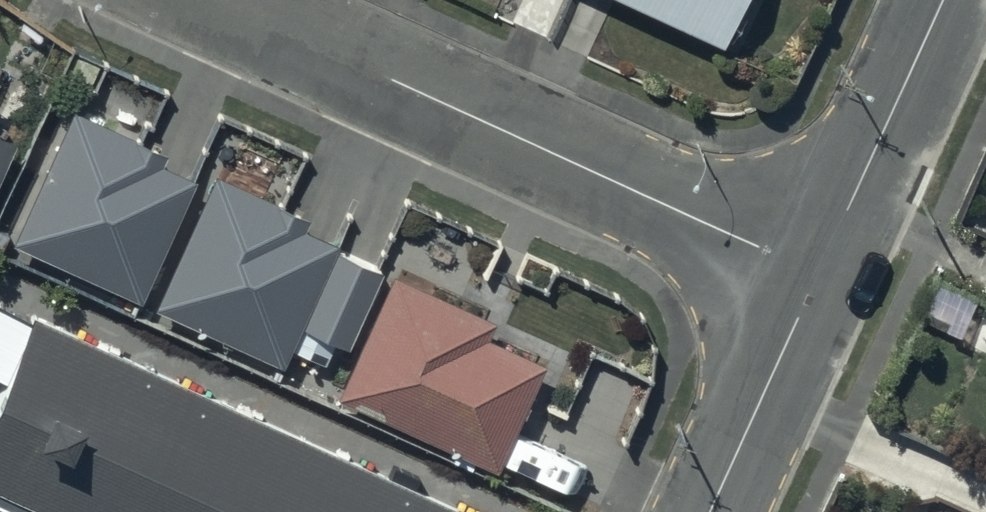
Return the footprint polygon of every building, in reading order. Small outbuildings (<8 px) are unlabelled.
[(723,34),(739,0),(649,0),(723,34)] [(74,99),(12,232),(139,291),(196,172),(159,155),(166,142),(74,99)] [(16,129),(0,122),(0,165),(16,129)] [(211,165),(153,298),(284,355),(299,321),(346,341),(383,255),(296,218),(302,204),(211,165)] [(395,261),(336,385),(496,461),(548,353),(487,324),(494,308),(395,261)] [(21,511),(488,511),(0,296),(0,503),(21,511)]
